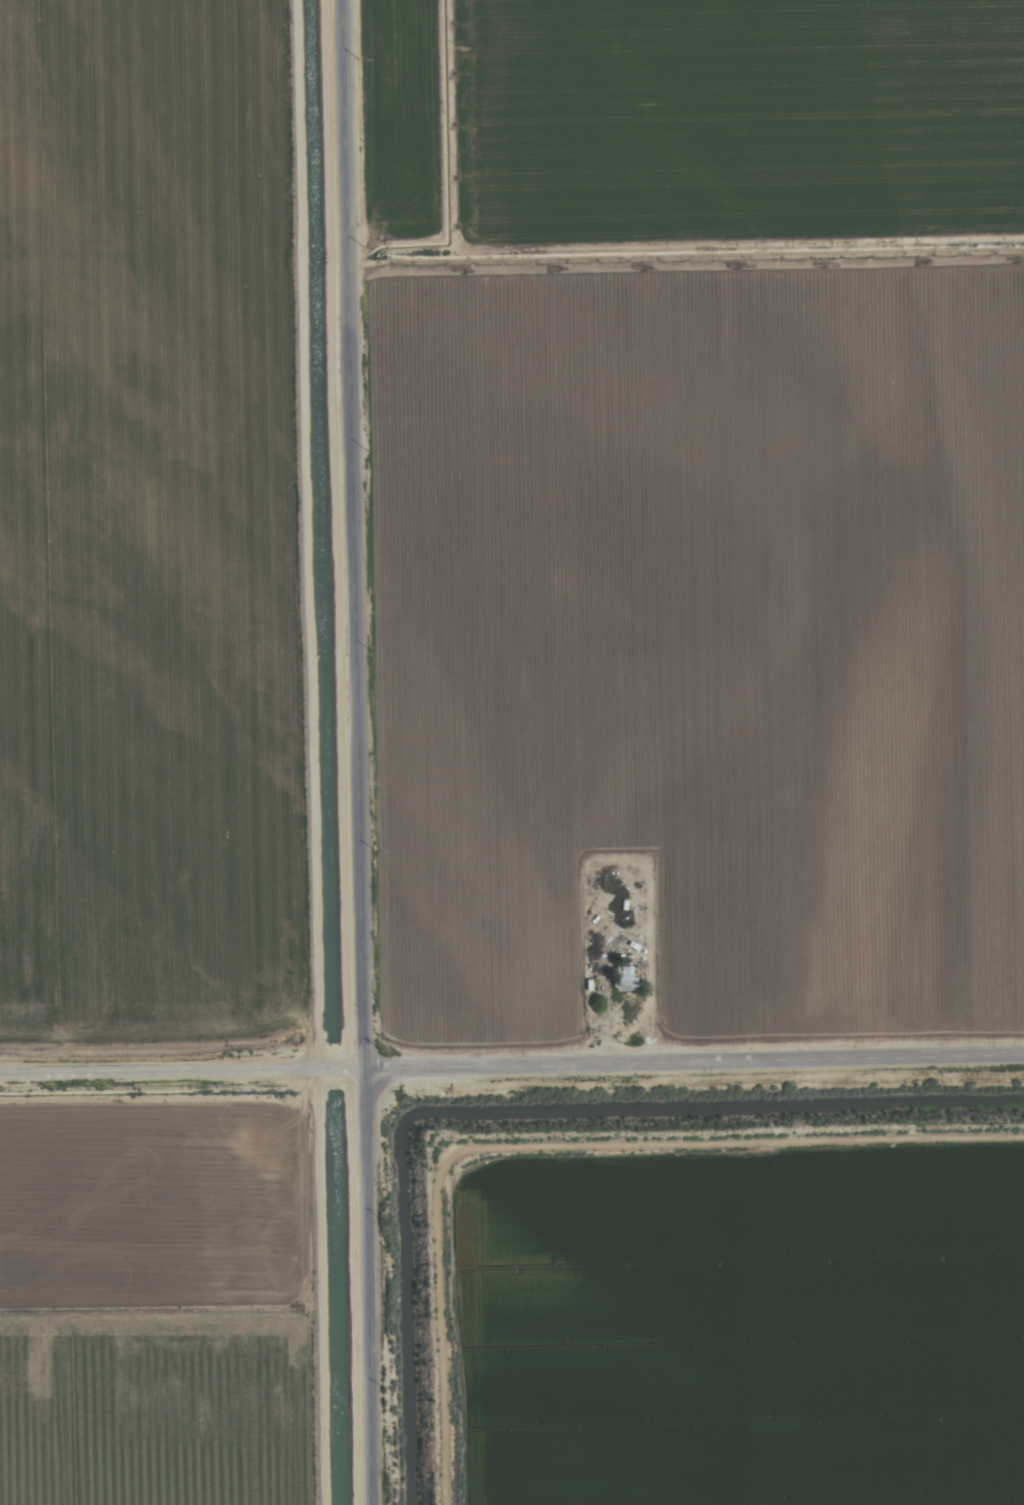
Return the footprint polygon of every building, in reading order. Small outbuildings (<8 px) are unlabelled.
[(633,967),(616,968),(617,990),(634,990),(633,967)]
